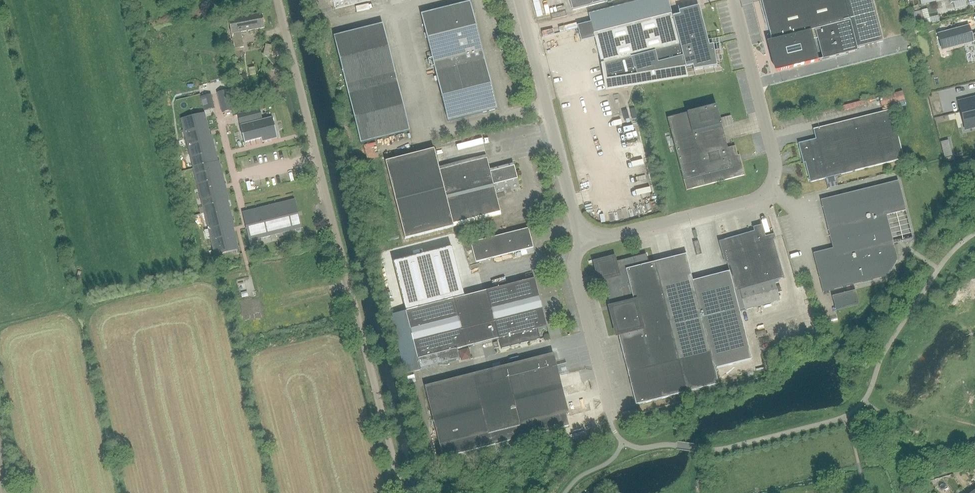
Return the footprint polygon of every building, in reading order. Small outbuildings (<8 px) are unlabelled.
[(335,9),(370,0),(333,0),(335,9)] [(612,0),(569,0),(572,10),(612,0)] [(770,41),(778,71),(857,51),(856,48),(883,41),(872,0),(761,0),(772,41),(770,41)] [(708,46),(698,6),(678,11),(679,15),(672,17),(668,2),(591,21),(591,22),(577,25),(581,41),(595,38),(608,89),(616,87),(624,85),(631,83),(639,81),(647,79),(663,76),(662,75),(692,67),(693,70),(716,66),(714,52),(719,51),(719,50),(714,51),(713,45),(708,46)] [(447,122),(496,110),(469,3),(420,15),(447,122)] [(552,19),(566,16),(565,11),(551,15),(552,19)] [(228,20),(234,49),(244,47),(241,32),(264,28),(261,14),(228,20)] [(360,144),(408,131),(382,24),(333,36),(360,144)] [(938,34),(941,50),(974,41),(974,42),(974,33),(971,34),(969,26),(938,34)] [(231,110),(227,90),(217,93),(222,112),(231,110)] [(881,94),(882,108),(906,105),(905,91),(881,94)] [(200,97),(204,110),(214,108),(211,94),(200,97)] [(958,102),(963,123),(973,121),(974,127),(974,126),(974,98),(958,102)] [(716,106),(687,113),(667,118),(683,181),(684,181),(686,190),(744,175),(739,155),(737,156),(735,146),(727,148),(722,129),(733,126),(731,116),(720,119),(716,106)] [(259,109),(240,114),(243,124),(262,119),(259,109)] [(803,157),(804,158),(810,182),(903,159),(891,110),(813,130),(815,139),(798,143),(802,157),(803,157)] [(243,124),(239,125),(245,147),(246,146),(245,142),(260,138),(261,143),(277,139),(272,117),(262,119),(243,124)] [(182,124),(193,169),(194,168),(203,205),(202,206),(213,250),(214,250),(213,248),(229,244),(230,246),(237,244),(234,231),(233,227),(234,227),(227,200),(228,200),(226,189),(225,185),(219,161),(218,161),(211,135),(210,135),(209,131),(205,118),(198,120),(199,122),(183,126),(182,124)] [(365,144),(368,159),(380,156),(376,142),(365,144)] [(489,171),(485,156),(438,168),(433,150),(384,162),(404,240),(500,215),(495,195),(519,189),(513,165),(489,171)] [(883,246),(876,217),(905,210),(898,181),(820,200),(828,230),(830,230),(831,234),(829,235),(835,258),(815,262),(822,293),(887,276),(897,260),(893,244),(883,246)] [(250,227),(246,228),(249,241),(302,228),(294,200),(246,212),(250,227)] [(729,272),(692,281),(698,305),(700,305),(704,317),(701,318),(714,369),(751,360),(739,312),(745,310),(780,300),(774,280),(784,277),(773,239),(775,238),(774,234),(765,237),(762,225),(753,227),(754,233),(721,243),(729,272)] [(475,263),(533,249),(528,229),(470,244),(475,263)] [(696,256),(702,254),(698,241),(693,243),(696,256)] [(405,312),(391,315),(405,373),(420,370),(439,365),(446,365),(446,363),(459,360),(457,350),(465,348),(498,340),(501,349),(539,340),(537,330),(546,327),(534,279),(486,291),(486,292),(463,297),(450,249),(392,264),(405,312)] [(700,305),(698,305),(685,255),(686,255),(648,264),(646,255),(613,263),(612,260),(599,263),(601,272),(598,273),(600,279),(603,278),(611,310),(636,406),(718,385),(701,318),(704,317),(700,305)] [(855,290),(832,296),(835,311),(859,305),(855,290)] [(553,354),(489,370),(504,431),(565,416),(568,415),(553,354)] [(439,447),(504,431),(489,370),(423,386),(439,447)] [(504,431),(439,447),(441,459),(568,427),(565,416),(504,431)] [(695,481),(698,491),(704,489),(701,479),(695,481)]
